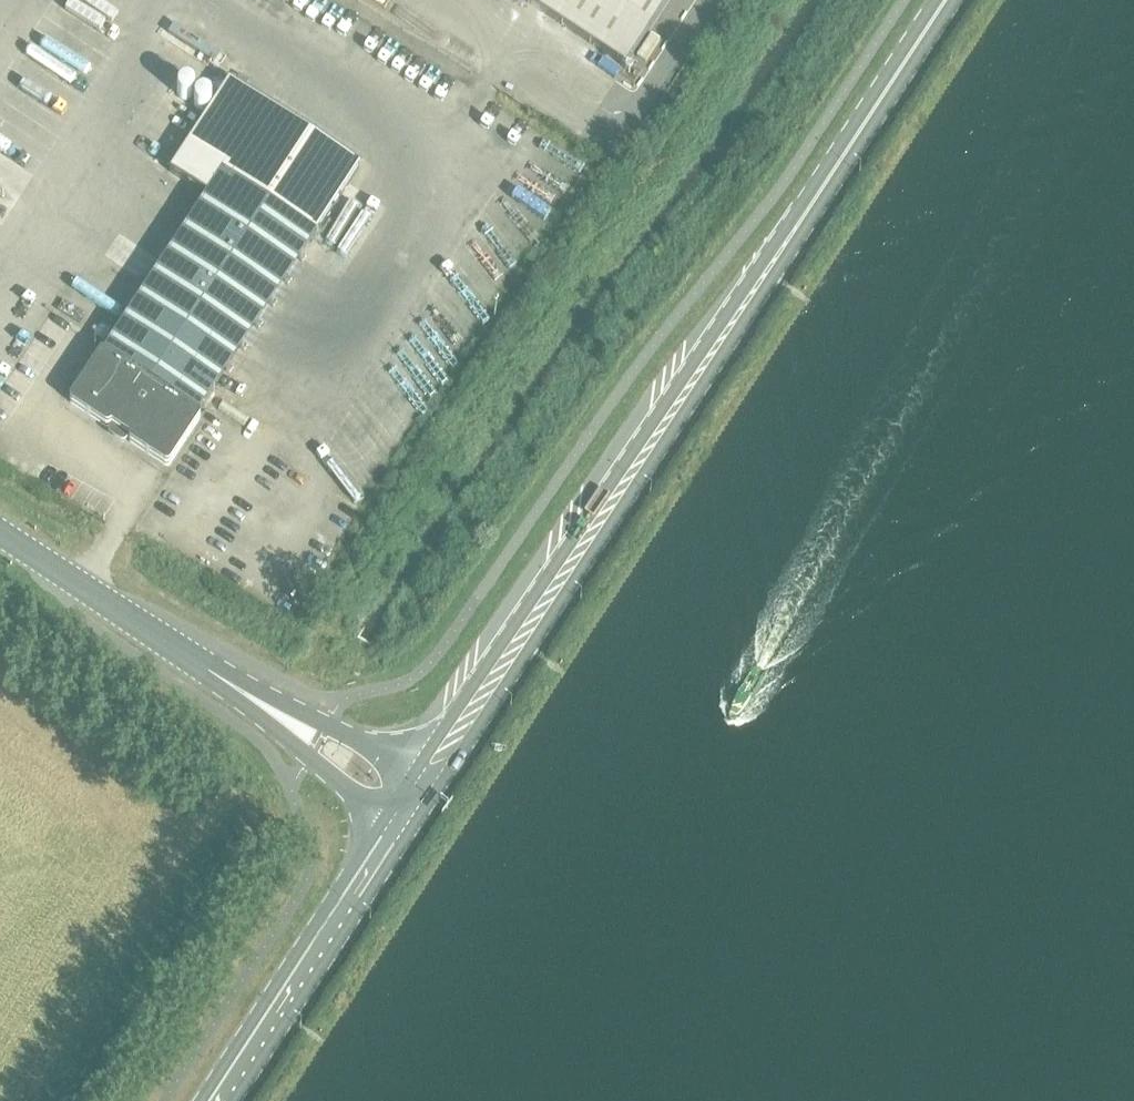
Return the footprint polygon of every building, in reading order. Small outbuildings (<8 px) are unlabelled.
[(625,67),(626,67),(670,0),(523,0),(625,67)] [(70,399),(70,402),(72,405),(164,465),(167,466),(170,464),(199,420),(200,416),(199,414),(199,413),(214,390),(316,235),(361,167),(230,81),(170,172),(208,196),(106,351),(105,352),(102,352),(99,354),(76,390),(70,399)]
